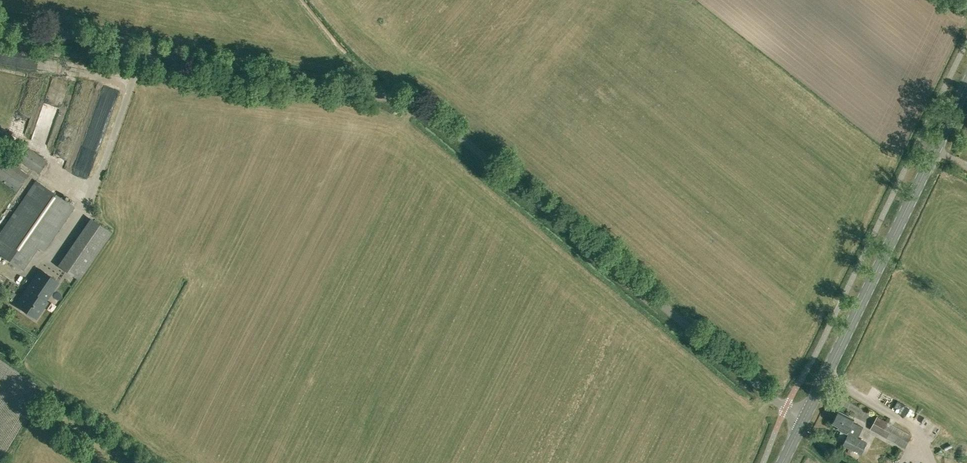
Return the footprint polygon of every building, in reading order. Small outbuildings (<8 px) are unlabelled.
[(39,172),(47,161),(28,148),(20,160),(39,172)] [(27,174),(0,156),(0,179),(16,191),(27,174)] [(74,206),(36,180),(0,233),(0,253),(23,269),(38,247),(43,251),(74,206)] [(94,220),(74,249),(91,261),(111,232),(94,220)] [(74,249),(67,259),(84,270),(91,261),(74,249)] [(67,259),(62,267),(69,272),(75,264),(67,259)] [(84,270),(75,264),(69,272),(78,279),(84,270)] [(40,269),(16,304),(37,318),(47,302),(46,301),(59,281),(40,269)] [(742,354),(737,350),(734,354),(739,358),(742,354)] [(866,391),(870,394),(877,388),(873,384),(866,391)] [(885,403),(896,409),(900,400),(889,394),(885,403)] [(861,454),(867,442),(858,438),(863,427),(853,422),(854,419),(839,411),(833,423),(840,427),(839,428),(848,434),(843,445),(861,454)] [(916,422),(928,428),(932,421),(919,414),(916,422)] [(891,423),(877,416),(870,429),(884,437),(891,423)] [(912,435),(891,423),(884,437),(905,448),(912,435)]
